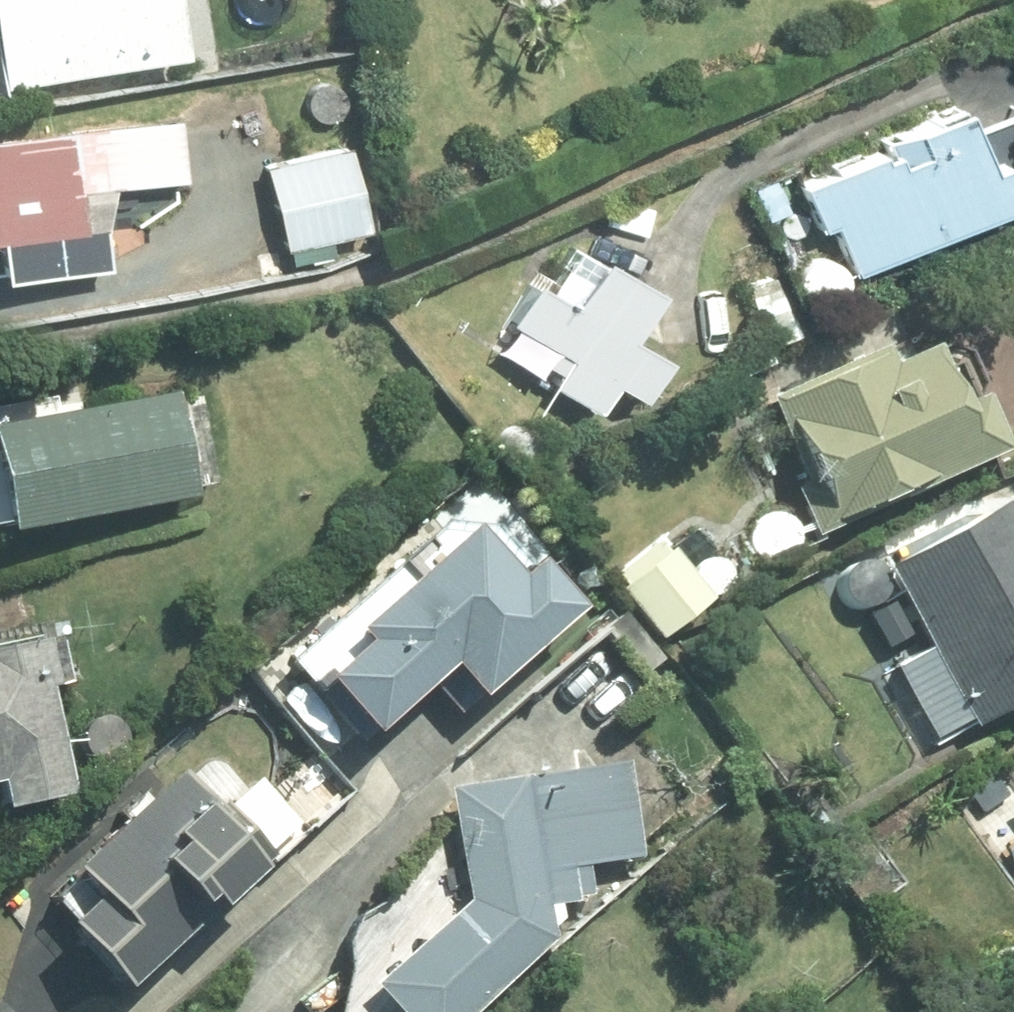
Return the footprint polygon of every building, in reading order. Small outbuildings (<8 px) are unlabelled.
[(178,42),(170,0),(0,0),(0,75),(178,42)] [(96,64),(66,69),(70,91),(99,87),(96,64)] [(60,72),(32,76),(34,98),(62,94),(60,72)] [(918,142),(891,157),(884,143),(875,147),(872,143),(797,180),(819,223),(827,219),(851,267),(988,198),(998,216),(1013,208),(1013,104),(1010,97),(962,121),(951,98),(907,121),(918,142)] [(0,127),(0,270),(102,259),(98,218),(107,175),(175,167),(168,108),(0,127)] [(342,138),(261,160),(284,240),(364,218),(342,138)] [(768,175),(748,185),(763,216),(783,206),(768,175)] [(528,271),(503,312),(546,337),(536,354),(555,365),(547,377),(591,401),(608,372),(634,387),(659,346),(619,323),(647,273),(593,241),(564,293),(528,271)] [(797,337),(764,260),(730,275),(761,350),(735,361),(740,375),(769,363),(764,351),(797,337)] [(804,472),(785,482),(809,531),(992,441),(967,387),(956,393),(938,354),(932,357),(921,338),(877,359),(870,344),(762,397),(786,446),(791,445),(804,472)] [(0,401),(0,525),(190,490),(171,387),(56,408),(53,392),(0,401)] [(924,643),(906,653),(920,675),(936,665),(969,722),(1013,695),(1013,532),(991,494),(877,563),(924,643)] [(346,622),(357,632),(314,670),(363,724),(439,656),(468,689),(568,598),(525,551),(508,565),(463,516),(346,622)] [(619,582),(615,585),(655,633),(703,594),(664,546),(660,549),(649,537),(609,570),(619,582)] [(598,623),(632,662),(651,646),(617,606),(598,623)] [(64,788),(43,683),(52,681),(42,632),(0,641),(0,801),(64,788)] [(266,650),(249,664),(281,706),(300,692),(266,650)] [(457,893),(359,976),(390,1011),(453,1011),(546,933),(542,920),(554,917),(551,901),(569,898),(568,892),(585,889),(580,861),(637,852),(622,758),(519,776),(519,771),(440,785),(457,893)] [(41,893),(72,929),(66,933),(109,984),(266,851),(220,797),(210,805),(177,766),(64,861),(71,868),(41,893)] [(301,788),(317,805),(334,789),(318,772),(301,788)]
